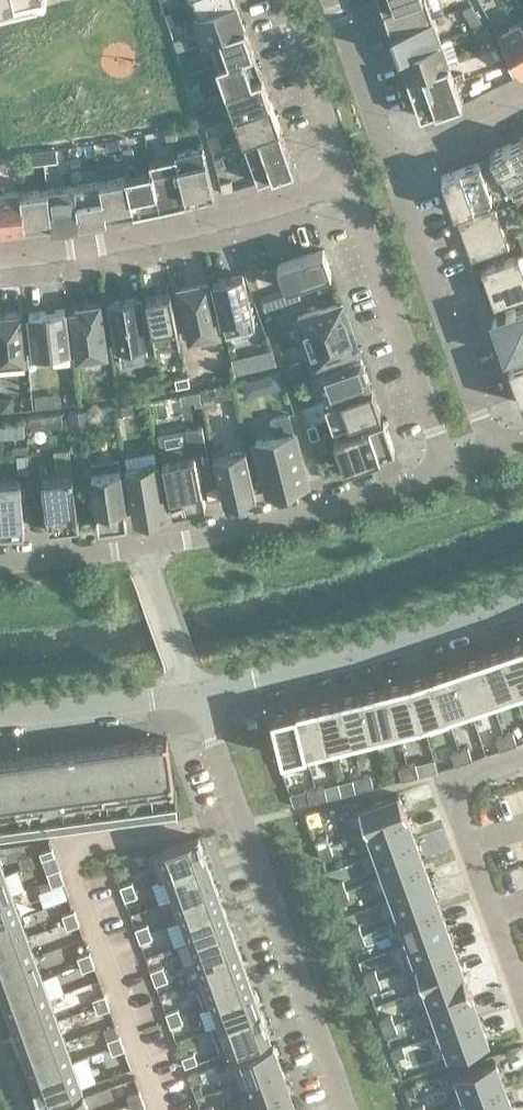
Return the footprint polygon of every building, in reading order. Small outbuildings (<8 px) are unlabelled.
[(38,2),(38,0),(0,0),(0,11),(38,2)] [(199,15),(235,2),(234,0),(194,0),(197,10),(197,11),(198,11),(199,15)] [(383,11),(412,0),(379,0),(383,11)] [(391,33),(432,18),(426,0),(412,0),(383,11),(391,33)] [(199,15),(193,16),(203,43),(210,40),(210,39),(244,27),(235,2),(199,15)] [(182,8),(164,14),(168,26),(186,19),(182,8)] [(482,23),(477,15),(469,19),(474,28),(482,23)] [(391,33),(398,55),(440,40),(432,18),(391,33)] [(520,72),(522,71),(522,27),(521,24),(522,23),(521,21),(498,34),(520,72)] [(483,25),(474,28),(477,37),(486,34),(483,25)] [(210,40),(218,63),(219,64),(253,52),(244,27),(210,39),(210,40)] [(173,41),(178,52),(189,47),(187,42),(179,39),(173,41)] [(440,40),(398,55),(406,78),(448,63),(440,40)] [(219,64),(218,63),(216,64),(225,90),(262,76),(253,52),(219,64)] [(455,82),(448,63),(406,78),(413,97),(455,82)] [(262,76),(225,90),(234,114),(270,101),(271,101),(270,99),(262,76)] [(462,101),(455,82),(413,97),(420,116),(462,101)] [(199,85),(191,88),(195,100),(203,97),(199,85)] [(270,101),(234,114),(242,139),(279,126),(270,101)] [(200,114),(204,125),(219,120),(215,109),(200,114)] [(175,126),(169,127),(172,139),(178,137),(175,126)] [(279,126),(242,139),(250,160),(287,147),(279,126)] [(169,127),(164,129),(166,140),(172,139),(169,127)] [(214,136),(208,138),(212,150),(224,145),(222,140),(214,136)] [(489,154),(513,197),(522,192),(522,136),(489,154)] [(119,138),(106,141),(108,150),(120,147),(119,138)] [(132,147),(122,149),(124,161),(134,159),(132,147)] [(287,147),(250,160),(257,181),(294,168),(287,147)] [(57,161),(55,149),(41,151),(43,163),(57,161)] [(43,163),(41,151),(27,153),(29,165),(43,163)] [(78,155),(69,157),(71,168),(80,167),(78,155)] [(177,155),(149,161),(151,169),(152,169),(160,207),(187,201),(178,165),(179,165),(177,155)] [(179,165),(178,165),(187,201),(214,194),(205,159),(179,165)] [(441,175),(454,212),(491,199),(478,162),(441,175)] [(152,169),(151,169),(125,174),(125,176),(126,176),(133,212),(160,207),(152,169)] [(125,176),(100,181),(106,217),(133,212),(126,176),(125,176)] [(100,181),(73,185),(79,222),(106,217),(100,181)] [(219,184),(222,193),(233,189),(230,181),(219,184)] [(47,189),(52,226),(79,222),(73,185),(47,189)] [(21,192),(25,229),(52,226),(47,189),(22,192),(21,192)] [(25,229),(21,192),(22,192),(21,190),(0,192),(0,232),(25,229)] [(471,260),(508,247),(495,210),(458,223),(471,260)] [(7,249),(36,249),(35,233),(6,234),(7,249)] [(323,249),(277,264),(285,288),(331,272),(323,249)] [(481,268),(487,287),(522,274),(522,269),(518,255),(481,268)] [(255,325),(242,273),(213,280),(225,332),(255,325)] [(522,295),(522,274),(487,287),(494,305),(522,295)] [(217,332),(207,282),(180,288),(191,337),(199,336),(201,344),(214,342),(212,333),(217,332)] [(168,290),(168,291),(147,296),(147,295),(146,295),(156,347),(157,347),(156,346),(179,341),(179,342),(180,342),(169,290),(168,290)] [(109,302),(117,347),(147,342),(140,297),(109,302)] [(346,315),(341,300),(297,315),(306,340),(350,324),(349,324),(347,325),(344,316),(346,315)] [(106,353),(99,303),(82,306),(82,310),(71,311),(78,357),(106,353)] [(505,355),(522,349),(522,307),(492,318),(505,355)] [(64,308),(29,312),(33,353),(69,348),(64,308)] [(21,313),(0,315),(0,361),(25,359),(21,313)] [(350,325),(350,324),(306,340),(315,365),(358,349),(353,334),(350,335),(347,326),(350,325)] [(272,351),(255,355),(259,368),(276,364),(272,351)] [(359,356),(319,370),(328,395),(368,381),(369,381),(369,379),(361,357),(360,355),(359,356)] [(522,403),(522,361),(508,366),(522,403)] [(285,367),(288,377),(302,372),(298,362),(285,367)] [(278,386),(275,373),(261,376),(262,383),(271,388),(278,386)] [(188,376),(175,378),(176,387),(189,384),(188,376)] [(372,386),(324,403),(332,428),(380,411),(372,386)] [(211,387),(201,389),(204,406),(214,404),(211,387)] [(180,394),(182,403),(200,399),(199,391),(180,394)] [(34,396),(36,408),(48,407),(46,395),(34,396)] [(1,412),(13,410),(12,399),(0,400),(0,402),(1,412)] [(116,407),(117,415),(128,413),(126,406),(116,407)] [(86,409),(68,412),(71,429),(88,426),(86,409)] [(46,415),(47,426),(61,424),(60,413),(46,415)] [(268,491),(307,481),(301,460),(294,430),(293,431),(288,414),(271,418),(276,435),(255,440),(268,491)] [(383,419),(334,437),(345,468),(394,450),(383,419)] [(10,423),(11,436),(24,435),(23,422),(10,423)] [(315,424),(307,427),(311,439),(320,436),(315,424)] [(160,450),(173,512),(205,505),(201,488),(213,486),(202,425),(185,428),(188,444),(160,450)] [(323,438),(311,442),(316,455),(328,450),(323,438)] [(79,526),(69,447),(53,449),(57,475),(42,477),(48,529),(79,526)] [(213,454),(224,502),(256,494),(245,447),(213,454)] [(17,454),(18,471),(28,471),(27,453),(17,454)] [(118,459),(90,463),(99,523),(127,519),(118,459)] [(166,513),(157,461),(126,466),(135,518),(166,513)] [(0,482),(0,534),(24,532),(20,480),(0,482)] [(522,688),(522,644),(522,643),(500,650),(514,691),(522,688)] [(492,699),(514,691),(500,650),(478,658),(492,699)] [(469,706),(492,699),(478,658),(455,666),(469,706)] [(447,714),(469,706),(455,666),(433,673),(447,714)] [(447,714),(433,673),(410,681),(423,722),(447,714)] [(388,687),(398,728),(423,722),(410,681),(388,687)] [(364,692),(375,734),(398,728),(388,687),(364,692)] [(341,698),(352,740),(375,734),(364,692),(341,698)] [(352,740),(341,698),(318,704),(329,745),(352,740)] [(329,745),(318,704),(295,709),(306,751),(329,745)] [(282,757),(306,751),(295,709),(271,715),(282,757)] [(512,732),(504,735),(508,747),(516,744),(512,732)] [(504,735),(496,738),(500,749),(508,747),(504,735)] [(166,737),(163,737),(163,738),(143,740),(150,793),(170,791),(174,791),(173,787),(172,780),(172,776),(167,740),(166,737)] [(127,796),(150,793),(143,740),(120,743),(127,796)] [(105,799),(127,796),(120,743),(98,746),(105,799)] [(83,802),(105,799),(98,746),(76,749),(83,802)] [(468,747),(459,750),(463,762),(472,759),(468,747)] [(61,805),(83,802),(76,749),(54,752),(61,805)] [(459,750),(451,753),(455,765),(463,762),(459,750)] [(39,808),(61,805),(54,752),(32,755),(39,808)] [(17,811),(39,808),(32,755),(10,758),(17,811)] [(17,811),(10,758),(0,760),(0,813),(17,811)] [(415,764),(407,766),(410,778),(418,775),(415,764)] [(407,766),(398,768),(401,780),(410,778),(407,766)] [(370,775),(361,777),(364,789),(373,787),(370,775)] [(361,777),(353,779),(356,791),(364,789),(361,777)] [(323,786),(315,788),(318,800),(326,798),(323,786)] [(315,788),(306,790),(309,802),(318,800),(315,788)] [(393,822),(407,817),(398,793),(358,808),(367,831),(393,822)] [(176,810),(164,811),(165,819),(177,817),(176,810)] [(165,819),(164,811),(152,813),(153,821),(165,819)] [(152,813),(141,814),(142,822),(153,821),(152,813)] [(141,814),(130,816),(131,824),(142,822),(141,814)] [(119,817),(120,825),(131,824),(130,816),(119,817)] [(119,817),(108,819),(109,827),(120,825),(119,817)] [(415,839),(407,817),(393,822),(367,831),(375,854),(415,839)] [(108,819),(97,820),(98,828),(109,827),(108,819)] [(97,820),(86,822),(87,830),(98,828),(97,820)] [(75,823),(76,831),(87,830),(86,822),(75,823)] [(75,823),(64,825),(65,833),(76,831),(75,823)] [(52,826),(54,834),(65,833),(64,825),(52,826)] [(41,828),(42,836),(54,834),(52,826),(41,828)] [(41,828),(30,829),(31,837),(42,836),(41,828)] [(19,831),(20,839),(31,837),(30,829),(19,831)] [(19,831),(8,832),(9,840),(20,839),(19,831)] [(0,833),(0,841),(9,840),(8,832),(0,833)] [(149,854),(159,881),(166,879),(166,877),(207,862),(198,836),(149,854)] [(326,836),(315,840),(318,849),(329,844),(326,836)] [(423,861),(415,839),(375,854),(383,876),(423,861)] [(329,844),(318,849),(321,857),(333,853),(329,844)] [(51,848),(39,853),(41,860),(54,855),(51,848)] [(391,898),(431,884),(423,861),(383,876),(391,898)] [(207,862),(166,877),(166,879),(173,899),(215,883),(207,862)] [(46,873),(49,880),(61,875),(58,868),(46,873)] [(12,893),(5,873),(0,875),(0,897),(12,893)] [(64,882),(61,875),(49,880),(51,887),(64,882)] [(342,880),(331,885),(334,893),(346,889),(342,880)] [(119,886),(122,893),(134,889),(132,882),(119,886)] [(173,899),(181,920),(222,905),(215,883),(173,899)] [(399,921),(439,906),(431,884),(391,898),(399,921)] [(137,896),(134,889),(122,893),(124,900),(137,896)] [(346,889),(334,893),(337,902),(349,898),(346,889)] [(20,915),(12,893),(0,897),(0,923),(20,915)] [(181,920),(189,941),(230,926),(222,905),(181,920)] [(447,928),(439,906),(399,921),(407,943),(447,928)] [(64,922),(76,917),(74,910),(61,915),(64,922)] [(27,935),(20,915),(0,923),(0,945),(27,935)] [(79,924),(76,917),(64,922),(66,929),(79,924)] [(135,928),(137,936),(149,931),(147,924),(135,928)] [(359,925),(347,929),(350,938),(362,934),(359,925)] [(230,926),(189,941),(196,962),(238,947),(230,926)] [(447,928),(407,943),(415,965),(455,951),(447,928)] [(152,938),(149,931),(137,936),(140,943),(152,938)] [(362,934),(350,938),(353,947),(365,942),(362,934)] [(34,955),(27,935),(0,945),(0,967),(34,955)] [(196,962),(204,983),(245,968),(238,947),(196,962)] [(455,951),(415,965),(423,988),(463,973),(455,951)] [(77,957),(79,964),(92,960),(89,952),(77,957)] [(1,992),(42,977),(34,955),(0,967),(0,990),(1,992)] [(94,967),(92,960),(79,964),(82,971),(94,967)] [(162,966),(150,971),(152,978),(165,973),(162,966)] [(204,983),(211,1004),(253,989),(245,968),(204,983)] [(375,970),(363,974),(366,982),(378,978),(375,970)] [(167,980),(165,973),(152,978),(155,985),(167,980)] [(463,973),(423,988),(431,1010),(471,995),(463,973)] [(1,992),(8,1012),(49,997),(42,977),(1,992)] [(378,978),(366,982),(369,991),(381,987),(378,978)] [(253,989),(211,1004),(219,1024),(219,1025),(261,1010),(253,989)] [(92,999),(94,1006),(107,1002),(104,995),(92,999)] [(471,995),(431,1010),(439,1032),(480,1017),(471,995)] [(8,1012),(16,1035),(58,1019),(49,997),(8,1012)] [(109,1009),(107,1002),(94,1006),(97,1013),(109,1009)] [(177,1008),(165,1013),(168,1020),(180,1015),(177,1008)] [(219,1024),(211,1026),(221,1054),(270,1036),(261,1010),(219,1025),(219,1024)] [(391,1014),(379,1018),(382,1027),(394,1023),(391,1014)] [(182,1022),(180,1015),(168,1020),(170,1027),(182,1022)] [(448,1055),(488,1041),(480,1017),(439,1032),(448,1055)] [(16,1035),(24,1056),(65,1040),(58,1019),(16,1035)] [(394,1023),(382,1027),(385,1036),(397,1031),(394,1023)] [(107,1040),(109,1047),(122,1042),(119,1035),(107,1040)] [(24,1056),(31,1075),(72,1060),(65,1040),(24,1056)] [(124,1050),(122,1042),(109,1047),(112,1054),(124,1050)] [(234,1058),(242,1080),(281,1066),(273,1044),(234,1058)] [(402,1045),(390,1049),(393,1058),(405,1054),(402,1045)] [(181,1057),(185,1067),(197,1062),(193,1053),(181,1057)] [(40,1101),(82,1086),(72,1060),(31,1075),(40,1101)] [(463,1099),(504,1085),(495,1061),(455,1076),(463,1099)] [(242,1080),(249,1102),(289,1087),(281,1066),(242,1080)] [(200,1071),(188,1075),(191,1083),(203,1079),(200,1071)] [(512,1107),(504,1085),(463,1099),(467,1109),(503,1109),(512,1107)] [(252,1109),(291,1109),(296,1108),(289,1087),(249,1102),(252,1109)] [(139,1091),(127,1095),(130,1103),(142,1099),(139,1091)] [(43,1109),(88,1109),(83,1095),(43,1109)] [(130,1103),(132,1109),(137,1109),(145,1107),(142,1099),(130,1103)]
